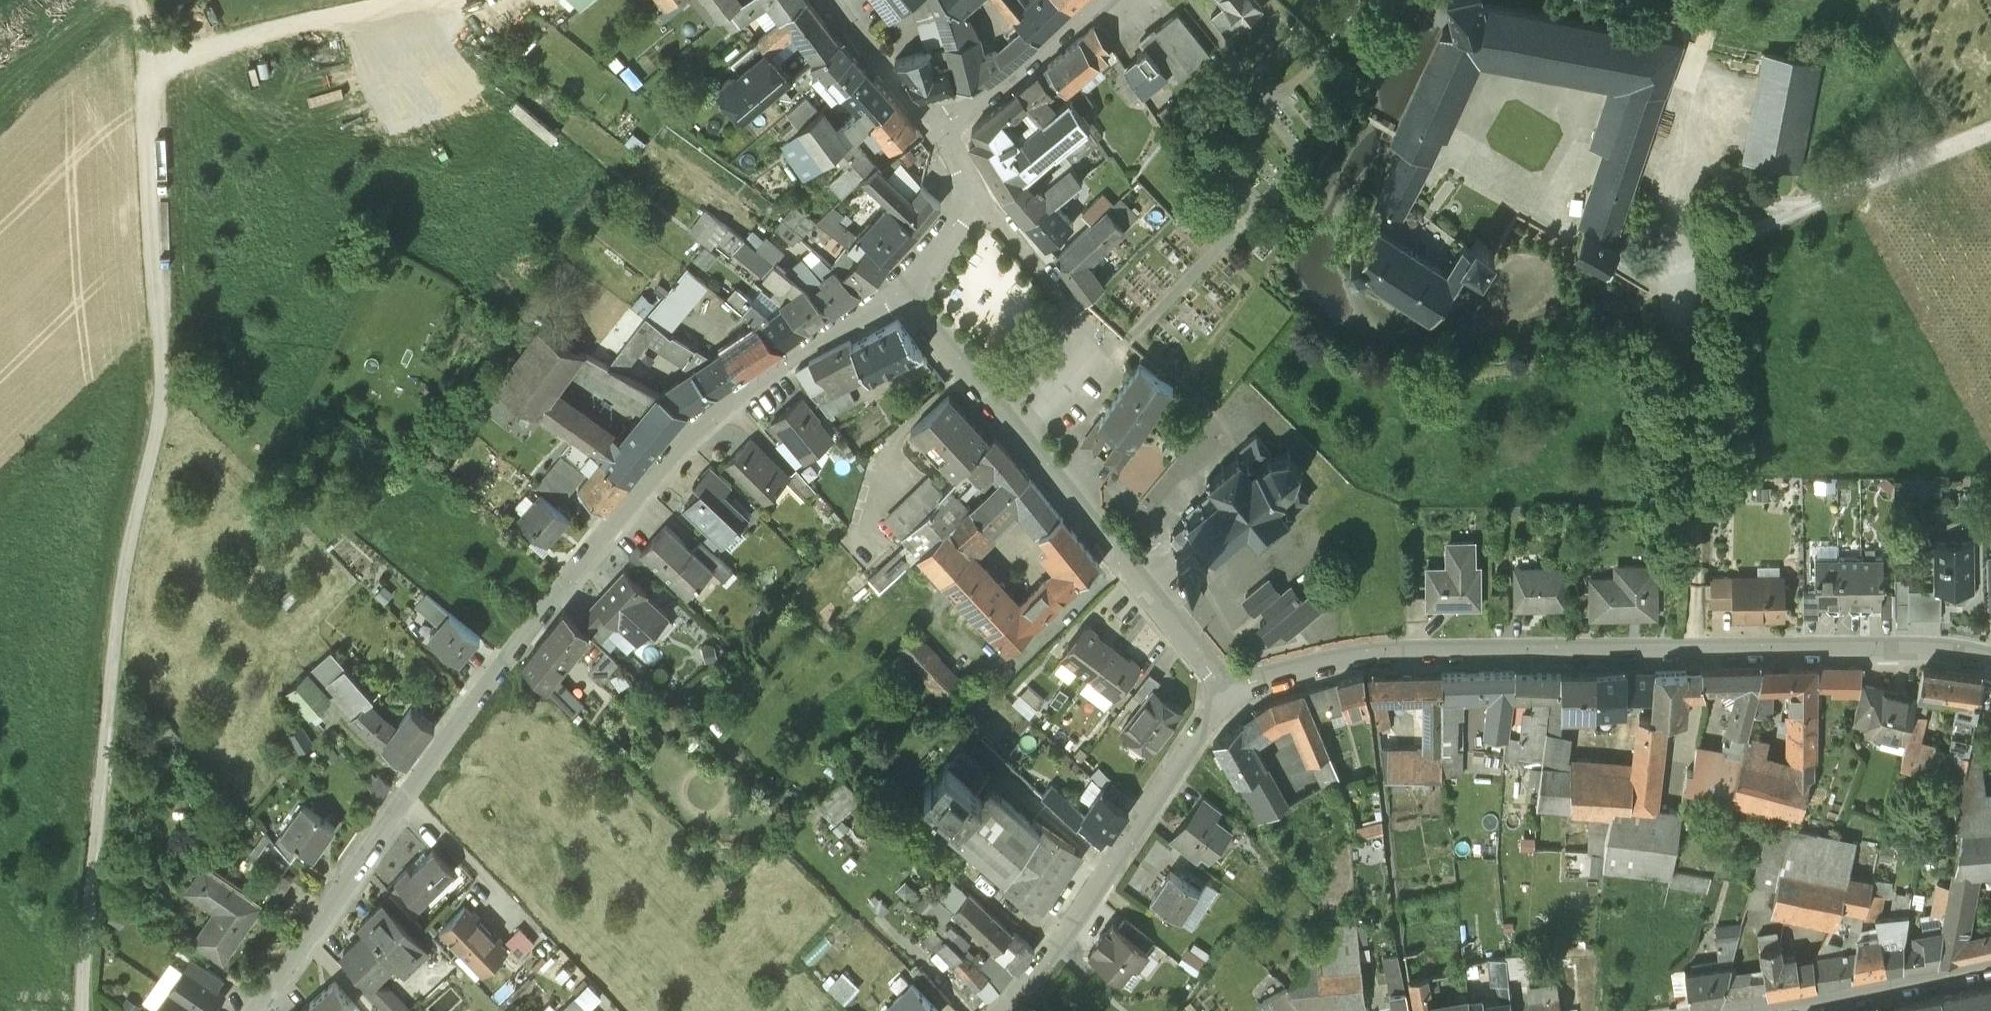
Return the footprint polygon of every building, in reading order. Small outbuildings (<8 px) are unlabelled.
[(664,12),(678,0),(655,0),(664,12)] [(726,19),(732,13),(744,3),(741,0),(711,0),(726,19)] [(770,7),(765,0),(748,0),(744,3),(732,13),(741,25),(770,7)] [(807,0),(805,0),(780,21),(758,40),(766,50),(769,53),(793,30),(816,59),(838,41),(807,0)] [(770,7),(780,21),(805,0),(778,0),(770,7)] [(891,14),(908,0),(880,0),(891,14)] [(910,0),(928,42),(945,35),(936,12),(931,0),(911,0),(910,0)] [(946,0),(931,0),(936,12),(948,3),(946,0)] [(948,3),(936,12),(945,35),(954,57),(964,80),(997,70),(1008,64),(1037,38),(1024,26),(991,53),(979,28),(963,5),(969,0),(946,0),(948,3)] [(1013,17),(1026,5),(1022,0),(1000,0),(1013,17)] [(1066,0),(1031,0),(1026,5),(1013,17),(1024,26),(1037,38),(1072,6),(1066,0)] [(1255,0),(1230,0),(1224,4),(1221,0),(1219,0),(1228,12),(1216,22),(1233,42),(1245,32),(1245,33),(1267,15),(1255,0)] [(1424,167),(1428,160),(1468,55),(1474,39),(1486,36),(1500,63),(1612,94),(1636,100),(1613,161),(1576,256),(1610,272),(1624,250),(1614,246),(1688,51),(1498,19),(1490,4),(1453,10),(1455,39),(1442,41),(1398,153),(1412,161),(1424,167)] [(1183,19),(1161,35),(1194,77),(1216,60),(1183,19)] [(1098,28),(1080,43),(1102,72),(1119,58),(1098,28)] [(1194,77),(1161,35),(1145,48),(1149,54),(1142,61),(1144,63),(1129,75),(1146,100),(1172,81),(1177,89),(1194,77)] [(1500,63),(1486,36),(1474,39),(1468,55),(1500,63)] [(758,40),(730,64),(738,73),(766,50),(758,40)] [(816,59),(806,68),(815,76),(809,81),(815,87),(851,55),(838,41),(816,59)] [(1080,43),(1049,69),(1074,103),(1095,133),(1105,147),(1121,169),(1125,164),(1154,136),(1137,115),(1113,131),(1084,88),(1102,72),(1080,43)] [(937,49),(895,61),(925,92),(964,80),(954,57),(944,59),(943,55),(939,56),(937,49)] [(738,73),(717,91),(744,122),(792,80),(769,53),(766,50),(738,73)] [(865,69),(851,55),(815,87),(831,101),(840,92),(865,69)] [(1823,69),(1770,59),(1750,165),(1803,175),(1823,69)] [(897,107),(865,69),(840,92),(868,119),(862,124),(869,130),(897,107)] [(1052,93),(1039,77),(1021,93),(1034,108),(1052,93)] [(1021,93),(969,136),(1006,199),(1028,181),(1044,170),(1026,153),(1012,169),(996,151),(1030,110),(1034,108),(1021,93)] [(1636,100),(1612,94),(1590,152),(1613,161),(1636,100)] [(1095,133),(1074,103),(1017,144),(1026,153),(1044,170),(1065,153),(1071,148),(1095,133)] [(911,122),(897,107),(869,130),(857,140),(840,154),(849,163),(842,170),(847,174),(854,168),(865,158),(877,173),(880,171),(870,157),(887,143),(911,122)] [(838,133),(819,111),(800,128),(830,163),(840,154),(857,140),(845,127),(838,133)] [(911,122),(887,143),(895,153),(919,132),(911,122)] [(808,181),(830,163),(800,128),(779,148),(808,181)] [(1105,147),(1095,133),(1071,148),(1065,153),(1077,169),(1105,147)] [(877,173),(865,158),(854,168),(847,174),(831,191),(842,203),(863,183),(877,173)] [(901,161),(885,174),(883,175),(889,183),(907,169),(901,161)] [(1406,214),(1424,167),(1412,161),(1394,210),(1406,214)] [(907,169),(889,183),(901,195),(917,213),(931,200),(907,169)] [(877,173),(863,183),(889,210),(901,195),(889,183),(883,175),(885,174),(880,171),(877,173)] [(1085,187),(1074,173),(1048,193),(1044,189),(1039,194),(1028,181),(1006,199),(1011,204),(1029,191),(1046,211),(1050,215),(1061,206),(1085,187)] [(1046,211),(1029,191),(1011,204),(1033,229),(1038,226),(1034,222),(1046,211)] [(917,213),(901,195),(889,210),(891,212),(915,237),(944,210),(932,202),(931,200),(917,213)] [(1087,220),(1096,230),(1111,216),(1116,211),(1107,202),(1087,220)] [(1111,216),(1115,220),(1128,209),(1124,204),(1116,211),(1111,216)] [(816,222),(794,206),(775,231),(793,245),(797,240),(799,242),(816,222)] [(1079,228),(1061,206),(1050,215),(1046,211),(1034,222),(1038,226),(1033,229),(1049,253),(1079,228)] [(1140,222),(1128,209),(1115,220),(1127,234),(1140,222)] [(835,210),(819,224),(841,240),(847,233),(840,227),(846,220),(835,210)] [(915,237),(891,212),(863,242),(890,261),(915,237)] [(734,233),(709,213),(691,232),(716,252),(734,233)] [(1057,266),(1059,269),(1115,220),(1111,216),(1096,230),(1057,266)] [(1115,220),(1059,269),(1089,311),(1092,308),(1091,307),(1109,291),(1091,270),(1127,234),(1115,220)] [(1383,227),(1362,260),(1356,260),(1353,267),(1354,273),(1360,277),(1366,276),(1366,275),(1434,320),(1470,270),(1487,281),(1501,258),(1480,243),(1474,252),(1467,247),(1451,271),(1383,227)] [(863,242),(855,236),(831,268),(835,271),(860,293),(865,289),(890,261),(863,242)] [(770,261),(749,244),(736,261),(757,278),(770,261)] [(976,338),(1028,297),(986,244),(934,284),(976,338)] [(791,259),(782,271),(785,273),(791,278),(800,266),(791,259)] [(782,271),(778,268),(765,285),(773,291),(785,273),(782,271)] [(835,271),(821,282),(819,279),(806,289),(807,291),(808,292),(810,293),(813,296),(832,313),(860,293),(835,271)] [(791,278),(785,273),(773,291),(781,297),(788,296),(796,303),(808,292),(807,291),(791,278)] [(810,293),(808,292),(796,303),(784,314),(808,337),(832,313),(813,296),(810,293)] [(637,328),(614,313),(586,360),(621,379),(634,354),(625,350),(637,328)] [(759,332),(764,337),(781,322),(801,343),(808,337),(784,314),(759,332)] [(801,343),(781,322),(764,337),(786,356),(801,343)] [(689,355),(648,325),(634,340),(676,370),(689,355)] [(902,329),(855,353),(862,369),(871,387),(924,359),(902,329)] [(722,368),(764,337),(759,332),(726,357),(708,368),(715,373),(722,368)] [(659,402),(621,379),(586,360),(542,336),(500,393),(576,450),(598,467),(618,442),(557,396),(573,377),(641,417),(674,436),(690,419),(659,402)] [(764,337),(722,368),(743,385),(786,356),(764,337)] [(853,350),(827,363),(838,381),(862,369),(855,353),(853,350)] [(708,368),(689,355),(676,370),(691,380),(694,382),(708,368)] [(838,381),(827,363),(812,370),(826,391),(841,384),(838,381)] [(743,385),(722,368),(715,373),(708,368),(694,382),(714,404),(743,385)] [(841,384),(850,397),(871,387),(862,369),(838,381),(841,384)] [(812,370),(798,380),(813,399),(826,391),(812,370)] [(1144,370),(1123,399),(1156,422),(1177,394),(1144,370)] [(694,382),(691,380),(659,402),(690,419),(714,404),(694,382)] [(826,391),(813,399),(822,412),(850,397),(841,384),(826,391)] [(855,407),(855,406),(850,397),(822,412),(828,420),(855,407)] [(1123,399),(1102,426),(1115,435),(1136,450),(1137,448),(1156,422),(1123,399)] [(992,447),(952,402),(914,436),(954,482),(971,465),(971,466),(978,459),(979,460),(992,447)] [(803,406),(773,431),(785,445),(788,443),(807,466),(809,464),(833,445),(818,427),(819,426),(803,406)] [(618,442),(598,467),(630,489),(674,436),(641,417),(618,442)] [(1115,435),(1102,426),(1085,451),(1098,459),(1109,443),(1115,435)] [(1136,450),(1115,435),(1109,443),(1120,451),(1109,467),(1121,475),(1139,450),(1137,448),(1136,450)] [(1275,461),(1260,441),(1244,454),(1249,460),(1244,463),(1241,460),(1239,462),(1241,465),(1230,475),(1227,471),(1224,474),(1227,477),(1216,486),(1213,483),(1210,486),(1213,489),(1210,491),(1212,494),(1215,492),(1218,495),(1217,496),(1218,497),(1205,508),(1204,507),(1201,509),(1202,510),(1189,521),(1188,520),(1185,522),(1190,528),(1185,531),(1184,530),(1183,532),(1183,533),(1179,536),(1178,536),(1176,538),(1177,539),(1176,542),(1175,543),(1175,545),(1177,545),(1181,550),(1177,553),(1192,571),(1197,566),(1204,574),(1218,562),(1224,569),(1227,567),(1226,566),(1239,555),(1240,556),(1243,554),(1242,553),(1255,542),(1256,543),(1257,542),(1260,546),(1257,548),(1259,551),(1262,548),(1265,551),(1267,549),(1265,546),(1276,537),(1279,540),(1282,537),(1279,534),(1290,525),(1293,528),(1296,526),(1293,522),(1313,506),(1301,492),(1300,493),(1297,491),(1302,478),(1307,477),(1306,474),(1302,474),(1293,464),(1294,459),(1291,458),(1290,463),(1276,464),(1274,462),(1275,461)] [(1021,472),(996,444),(981,462),(982,463),(969,475),(983,488),(995,476),(1003,485),(1021,472)] [(790,484),(753,447),(728,471),(761,505),(773,493),(777,497),(790,484)] [(566,462),(588,479),(598,467),(576,450),(566,462)] [(588,479),(566,462),(540,492),(561,510),(575,494),(588,479)] [(809,464),(807,466),(796,475),(801,481),(817,498),(829,487),(809,464)] [(588,479),(575,494),(605,518),(630,489),(598,467),(588,479)] [(1003,485),(1002,487),(1012,499),(1029,483),(1021,472),(1003,485)] [(732,493),(712,474),(702,483),(711,492),(713,491),(724,502),(732,493)] [(801,481),(791,490),(808,508),(817,498),(801,481)] [(930,518),(933,514),(940,505),(943,501),(946,498),(929,481),(884,523),(903,542),(930,518)] [(971,514),(949,534),(970,559),(1019,513),(1039,495),(1029,483),(1012,499),(998,510),(981,526),(971,514)] [(1925,483),(1909,484),(1909,496),(1925,495),(1925,483)] [(1939,483),(1926,483),(1926,495),(1939,495),(1939,483)] [(724,502),(713,491),(711,492),(688,517),(724,551),(739,536),(740,536),(743,534),(742,533),(749,526),(724,502)] [(971,514),(951,492),(946,498),(943,501),(954,512),(943,525),(933,514),(929,518),(946,536),(949,534),(971,514)] [(1062,523),(1039,495),(1019,513),(1041,539),(1062,523)] [(569,525),(541,500),(519,525),(534,538),(547,549),(569,525)] [(943,501),(940,505),(933,514),(943,525),(954,512),(943,501)] [(946,536),(929,518),(903,542),(907,549),(919,562),(946,536)] [(1099,570),(1062,523),(1041,539),(1052,551),(1043,557),(1058,576),(1048,585),(1064,602),(1080,586),(1099,570)] [(693,558),(666,533),(642,558),(641,559),(655,572),(682,598),(692,587),(699,593),(700,591),(699,590),(711,576),(693,558)] [(970,559),(949,534),(919,562),(928,572),(942,588),(1007,656),(1034,629),(1018,612),(970,559)] [(534,538),(524,549),(537,561),(547,549),(534,538)] [(1979,547),(1979,545),(1938,545),(1939,596),(1939,597),(1946,597),(1980,597),(1980,570),(1976,570),(1977,547),(1979,547)] [(733,578),(702,548),(693,558),(711,576),(724,588),(733,578)] [(882,596),(919,562),(907,549),(870,583),(882,596)] [(1478,575),(1478,549),(1455,549),(1455,574),(1450,574),(1450,578),(1432,578),(1432,604),(1433,612),(1461,611),(1461,615),(1484,615),(1484,575),(1478,575)] [(642,558),(637,553),(628,563),(646,581),(655,572),(641,559),(642,558)] [(1887,559),(1865,560),(1865,606),(1874,606),(1878,610),(1885,610),(1886,599),(1885,592),(1887,590),(1887,559)] [(1843,560),(1819,561),(1819,592),(1822,594),(1822,596),(1822,611),(1829,611),(1833,607),(1842,607),(1843,608),(1843,560)] [(1865,560),(1843,560),(1843,608),(1845,610),(1852,610),(1855,607),(1865,606),(1865,560)] [(934,596),(942,588),(928,572),(920,580),(934,596)] [(1661,623),(1660,572),(1630,572),(1630,583),(1596,584),(1596,596),(1596,620),(1596,624),(1661,623)] [(1568,575),(1520,575),(1520,616),(1569,615),(1568,575)] [(646,597),(625,577),(604,597),(607,600),(596,612),(616,630),(618,628),(637,647),(665,618),(645,599),(646,597)] [(1770,588),(1762,583),(1739,583),(1739,611),(1739,623),(1787,623),(1787,604),(1794,599),(1794,592),(1787,588),(1787,582),(1785,583),(1785,588),(1770,588)] [(1739,583),(1715,583),(1715,611),(1739,611),(1739,583)] [(1939,597),(1939,596),(1914,596),(1914,585),(1902,584),(1902,633),(1914,633),(1914,625),(1947,625),(1946,597),(1939,597)] [(1048,585),(1018,612),(1034,629),(1064,602),(1048,585)] [(1301,604),(1294,596),(1285,604),(1272,588),(1252,605),(1265,622),(1271,616),(1277,625),(1266,634),(1280,651),(1293,640),(1300,648),(1330,623),(1316,605),(1307,612),(1305,609),(1306,607),(1303,603),(1301,604)] [(1596,596),(1583,596),(1583,620),(1596,620),(1596,596)] [(1822,623),(1822,611),(1822,596),(1808,596),(1808,623),(1822,623)] [(1898,623),(1897,599),(1886,599),(1885,610),(1886,623),(1898,623)] [(1432,604),(1410,604),(1411,626),(1433,626),(1433,612),(1432,604)] [(616,630),(596,612),(579,630),(589,639),(599,648),(616,630)] [(480,641),(450,617),(430,640),(460,665),(480,641)] [(564,617),(536,652),(562,675),(583,646),(589,639),(579,630),(564,617)] [(1095,635),(1089,631),(1084,631),(1062,659),(1089,681),(1112,652),(1096,639),(1095,635)] [(917,634),(895,655),(950,714),(971,693),(917,634)] [(599,648),(589,639),(583,646),(585,654),(590,659),(599,648)] [(599,648),(590,659),(609,677),(618,666),(599,648)] [(562,675),(536,652),(521,670),(545,695),(555,682),(562,675)] [(1127,664),(1112,652),(1089,681),(1114,700),(1139,673),(1138,669),(1132,664),(1127,664)] [(309,674),(326,692),(346,672),(330,654),(309,674)] [(371,701),(346,672),(326,692),(353,722),(366,707),(371,701)] [(332,701),(308,675),(289,693),(310,720),(332,701)] [(1813,706),(1818,675),(1768,676),(1763,695),(1779,694),(1791,694),(1793,706),(1813,706)] [(1824,675),(1818,675),(1813,706),(1793,706),(1792,716),(1823,716),(1823,697),(1824,675)] [(1865,675),(1824,675),(1823,697),(1859,697),(1861,689),(1865,675)] [(1913,697),(1912,699),(1961,708),(1959,716),(1981,720),(1989,684),(1983,682),(1934,676),(1920,675),(1913,697)] [(1151,676),(1134,699),(1143,707),(1154,694),(1162,685),(1151,676)] [(1768,676),(1707,677),(1708,695),(1743,695),(1732,735),(1751,739),(1757,720),(1763,695),(1768,676)] [(1659,698),(1657,723),(1674,724),(1692,725),(1694,702),(1709,703),(1708,695),(1707,677),(1660,679),(1659,698)] [(1637,698),(1659,698),(1660,679),(1638,679),(1626,680),(1602,682),(1597,718),(1635,717),(1637,698)] [(1530,681),(1456,685),(1456,711),(1457,721),(1472,720),(1478,720),(1477,709),(1501,708),(1497,769),(1516,771),(1530,681)] [(1565,682),(1530,681),(1516,771),(1535,774),(1541,706),(1555,707),(1565,707),(1565,682)] [(555,682),(545,695),(556,705),(567,692),(555,682)] [(1602,682),(1565,682),(1565,707),(1565,723),(1585,725),(1585,717),(1597,718),(1602,682)] [(1456,685),(1383,685),(1385,715),(1398,714),(1440,712),(1456,711),(1456,685)] [(1027,687),(1019,695),(1036,710),(1043,702),(1027,687)] [(1370,688),(1346,693),(1356,721),(1357,723),(1375,717),(1370,688)] [(1876,694),(1861,689),(1859,697),(1851,726),(1865,730),(1865,731),(1876,694)] [(1346,693),(1330,697),(1340,726),(1356,721),(1346,693)] [(1154,694),(1143,707),(1121,733),(1139,746),(1144,740),(1156,749),(1151,756),(1153,757),(1173,732),(1169,728),(1180,716),(1154,694)] [(1777,723),(1779,694),(1763,695),(1757,720),(1777,723)] [(1911,704),(1876,694),(1865,731),(1864,735),(1900,746),(1908,715),(1911,704)] [(1340,726),(1330,697),(1313,701),(1326,731),(1340,726)] [(1277,711),(1246,728),(1261,753),(1288,735),(1301,732),(1326,792),(1346,782),(1326,731),(1313,701),(1277,711)] [(385,725),(366,707),(353,722),(351,724),(364,737),(370,743),(383,751),(396,733),(385,725)] [(1565,723),(1565,707),(1555,707),(1552,743),(1547,774),(1575,775),(1578,741),(1565,740),(1565,723)] [(1457,721),(1456,711),(1440,712),(1440,754),(1440,757),(1457,754),(1457,721)] [(396,733),(383,751),(406,768),(435,730),(412,713),(396,733)] [(1398,714),(1385,715),(1389,738),(1399,738),(1398,714)] [(1932,721),(1908,715),(1900,746),(1896,765),(1959,782),(1968,783),(1976,742),(1955,738),(1952,752),(1926,745),(1932,721)] [(1823,766),(1823,716),(1792,716),(1785,779),(1800,781),(1798,795),(1796,808),(1810,810),(1823,766)] [(1457,757),(1472,756),(1472,720),(1457,721),(1457,754),(1457,757)] [(1609,859),(1608,874),(1676,883),(1676,882),(1678,875),(1687,817),(1664,814),(1674,724),(1657,723),(1646,722),(1637,777),(1631,819),(1612,819),(1609,859)] [(1215,743),(1241,788),(1270,772),(1261,753),(1246,728),(1215,743)] [(302,731),(294,738),(305,752),(314,745),(302,731)] [(1751,739),(1732,735),(1726,757),(1745,760),(1749,748),(1751,739)] [(1736,801),(1766,805),(1767,791),(1767,777),(1768,751),(1749,748),(1745,760),(1736,801)] [(1457,757),(1457,754),(1440,757),(1440,754),(1392,751),(1392,754),(1395,783),(1422,785),(1440,786),(1458,787),(1457,757)] [(1726,757),(1702,754),(1699,778),(1693,778),(1690,793),(1736,801),(1745,760),(1726,757)] [(1472,756),(1457,757),(1458,787),(1479,784),(1477,756),(1472,756)] [(923,788),(960,819),(983,793),(946,762),(923,788)] [(1241,788),(1261,822),(1291,807),(1270,772),(1241,788)] [(1575,775),(1547,774),(1542,810),(1542,813),(1580,817),(1587,775),(1575,775)] [(375,775),(366,790),(378,805),(392,787),(375,775)] [(1637,777),(1587,775),(1580,817),(1596,818),(1612,819),(1631,819),(1637,777)] [(1767,791),(1798,795),(1800,781),(1785,779),(1767,777),(1767,791)] [(862,799),(842,781),(816,808),(835,826),(862,799)] [(1974,802),(1975,784),(1968,783),(1959,782),(1959,808),(1967,809),(1974,810),(1974,802)] [(1986,785),(1975,784),(1974,802),(1986,801),(1986,785)] [(1440,786),(1422,785),(1421,799),(1439,800),(1440,786)] [(1006,884),(1042,833),(987,786),(983,793),(960,819),(948,834),(1006,884)] [(1072,811),(1049,790),(1042,800),(1064,821),(1072,811)] [(1798,795),(1767,791),(1766,805),(1781,807),(1796,808),(1798,795)] [(1085,821),(1077,833),(1101,855),(1129,813),(1102,795),(1085,821)] [(340,826),(304,800),(282,832),(303,847),(317,856),(340,826)] [(1223,815),(1205,801),(1197,811),(1215,825),(1223,815)] [(1766,805),(1736,801),(1733,817),(1775,828),(1781,807),(1766,805)] [(1974,802),(1974,810),(1967,809),(1965,821),(1965,826),(1966,835),(1990,833),(1990,801),(1986,801),(1974,802)] [(1959,808),(1958,808),(1957,820),(1965,821),(1967,809),(1959,808)] [(1085,821),(1072,811),(1064,821),(1077,833),(1085,821)] [(1215,825),(1197,811),(1178,835),(1205,857),(1213,862),(1232,838),(1215,825)] [(1609,859),(1612,819),(1596,818),(1593,857),(1609,859)] [(1753,911),(1777,916),(1784,874),(1795,832),(1775,828),(1757,890),(1753,911)] [(1006,884),(1000,892),(1038,918),(1042,912),(1039,909),(1076,853),(1043,831),(1042,833),(1006,884)] [(303,847),(282,832),(276,841),(265,834),(251,856),(270,868),(282,875),(303,847)] [(1846,911),(1864,915),(1868,895),(1867,890),(1865,885),(1867,879),(1851,877),(1858,844),(1795,832),(1784,874),(1777,916),(1827,925),(1832,908),(1846,911)] [(1966,835),(1958,875),(1981,874),(1990,873),(1990,833),(1966,835)] [(1205,857),(1178,835),(1171,844),(1198,866),(1205,857)] [(433,852),(412,872),(408,868),(406,869),(406,870),(396,880),(395,880),(395,881),(420,906),(421,905),(421,904),(453,872),(454,871),(434,850),(432,851),(433,852)] [(282,875),(270,868),(256,888),(275,903),(290,882),(282,875)] [(257,904),(205,869),(201,870),(195,878),(196,882),(202,886),(199,891),(199,895),(216,907),(194,939),(196,942),(218,958),(223,957),(257,908),(257,904)] [(1171,872),(1152,900),(1183,920),(1201,893),(1171,872)] [(1967,947),(1981,874),(1958,875),(1955,891),(1950,922),(1946,948),(1942,970),(1990,959),(1990,942),(1967,947)] [(1717,883),(1678,875),(1676,882),(1676,883),(1675,891),(1713,898),(1717,884),(1717,883)] [(1865,885),(1867,890),(1882,894),(1884,883),(1867,879),(1865,885)] [(968,901),(951,886),(922,920),(938,934),(954,917),(968,901)] [(1950,922),(1955,891),(1941,888),(1936,920),(1950,922)] [(1868,895),(1864,915),(1879,917),(1882,894),(1867,890),(1868,895)] [(415,920),(391,895),(382,903),(407,928),(415,920)] [(1889,896),(1887,920),(1902,917),(1904,898),(1889,896)] [(1916,899),(1904,898),(1902,917),(1914,919),(1916,899)] [(968,901),(954,917),(961,924),(977,907),(969,900),(968,901)] [(407,928),(382,903),(359,925),(366,931),(367,932),(367,931),(398,963),(397,964),(404,970),(427,948),(407,928)] [(464,905),(438,931),(460,952),(486,926),(464,905)] [(1015,941),(977,907),(961,924),(998,960),(1015,941)] [(1827,925),(1820,945),(1835,949),(1842,925),(1846,911),(1832,908),(1827,925)] [(1856,927),(1853,943),(1861,944),(1863,920),(1864,915),(1846,911),(1842,925),(1856,927)] [(1885,944),(1880,945),(1883,952),(1904,953),(1902,943),(1902,917),(1887,920),(1878,922),(1885,944)] [(416,919),(415,920),(407,928),(427,948),(435,940),(416,919)] [(1156,945),(1128,924),(1120,934),(1148,954),(1156,945)] [(1324,926),(1325,958),(1346,957),(1346,971),(1366,969),(1362,925),(1324,926)] [(486,926),(460,952),(482,974),(508,948),(486,926)] [(1120,934),(1116,930),(1110,937),(1105,937),(1097,947),(1098,952),(1101,954),(1095,961),(1132,990),(1143,974),(1137,969),(1148,954),(1120,934)] [(1747,930),(1721,933),(1723,947),(1743,944),(1747,930)] [(397,964),(367,931),(367,932),(366,931),(342,954),(359,972),(372,984),(373,983),(381,974),(383,977),(397,964)] [(1761,938),(1764,956),(1786,951),(1783,934),(1761,938)] [(1015,941),(998,960),(1019,978),(1037,956),(1016,940),(1015,941)] [(1859,956),(1860,946),(1861,944),(1853,943),(1849,942),(1846,952),(1835,949),(1820,945),(1815,964),(1859,956)] [(965,962),(947,943),(936,953),(963,979),(964,978),(973,968),(965,962)] [(1946,948),(1923,943),(1924,953),(1904,953),(1908,974),(1908,976),(1942,970),(1946,948)] [(1723,947),(1726,973),(1736,971),(1744,944),(1743,944),(1723,947)] [(1483,945),(1464,947),(1467,967),(1485,965),(1483,945)] [(1880,945),(1860,946),(1859,956),(1856,982),(1856,984),(1908,974),(1904,953),(1883,952),(1880,945)] [(1768,972),(1773,1000),(1781,962),(1788,963),(1788,968),(1802,966),(1800,960),(1788,962),(1786,951),(1764,956),(1768,972)] [(1534,956),(1509,960),(1509,977),(1539,973),(1537,955),(1534,956)] [(1859,956),(1815,964),(1821,992),(1842,988),(1856,982),(1859,956)] [(1304,1010),(1324,1010),(1324,1000),(1367,998),(1366,969),(1346,971),(1346,957),(1325,958),(1326,964),(1306,964),(1299,982),(1290,985),(1304,1010)] [(220,978),(190,958),(183,967),(213,987),(220,978)] [(1387,961),(1393,984),(1406,982),(1401,963),(1401,959),(1387,961)] [(1492,962),(1497,1007),(1502,1006),(1516,1004),(1511,990),(1509,977),(1509,960),(1492,962)] [(1802,966),(1788,968),(1788,963),(1781,962),(1773,1000),(1821,992),(1815,964),(1802,966)] [(980,965),(975,970),(982,977),(988,972),(980,965)] [(183,967),(167,991),(197,1010),(209,1010),(221,993),(213,987),(183,967)] [(973,968),(964,978),(973,987),(983,978),(982,977),(975,970),(973,968)] [(1680,1000),(1693,998),(1690,978),(1689,971),(1676,973),(1680,1000)] [(1690,978),(1693,998),(1695,1010),(1700,1010),(1726,1007),(1735,977),(1736,971),(1726,973),(1690,978)] [(372,985),(359,972),(352,980),(367,996),(376,987),(373,983),(372,984),(372,985)] [(1773,1000),(1768,972),(1735,977),(1726,1007),(1773,1000)] [(962,997),(968,1002),(957,1010),(991,1010),(1003,999),(984,977),(983,978),(973,987),(962,997)] [(1421,1010),(1435,1010),(1431,980),(1416,981),(1421,1010)] [(1010,990),(1000,981),(994,989),(1004,998),(1010,990)] [(334,982),(309,1004),(316,1010),(346,1010),(354,1004),(334,982)] [(561,1010),(592,1010),(590,1009),(602,997),(587,982),(559,1009),(561,1010)] [(1406,982),(1393,984),(1400,1010),(1412,1010),(1406,982)] [(913,985),(885,1010),(938,1010),(913,985)] [(1260,1002),(1265,1010),(1304,1010),(1290,985),(1260,1002)] [(376,987),(367,996),(382,1010),(408,1010),(409,1010),(389,990),(376,987)] [(1518,1010),(1566,1010),(1563,988),(1537,996),(1538,1009),(1518,1010)] [(167,991),(154,1010),(197,1010),(167,991)] [(1960,1001),(1963,1010),(1990,1010),(1990,995),(1960,1001)] [(132,998),(127,1010),(128,1010),(144,1010),(147,1004),(132,998)] [(1474,1003),(1475,1010),(1491,1010),(1491,1008),(1489,1000),(1474,1003)] [(1465,1002),(1466,1010),(1473,1010),(1475,1010),(1474,1003),(1473,1001),(1465,1002)] [(1946,1004),(1948,1010),(1963,1010),(1960,1001),(1946,1004)]
